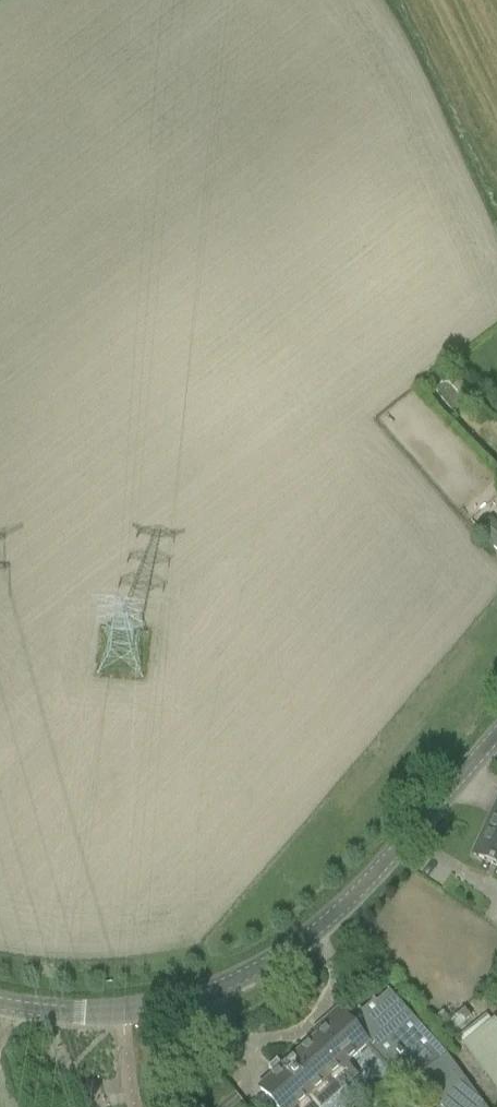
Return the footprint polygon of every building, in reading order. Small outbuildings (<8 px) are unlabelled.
[(490,519),(477,533),(496,551),(496,525),(490,519)] [(472,855),(496,867),(496,803),(491,815),(472,855)] [(389,990),(349,1024),(341,1015),(259,1089),(275,1106),(320,1106),(355,1076),(345,1065),(367,1045),(409,1091),(421,1080),(441,1106),(484,1106),(447,1056),(389,990)] [(494,1021),(464,1043),(496,1086),(496,1024),(494,1021)] [(381,1060),(367,1068),(380,1095),(395,1088),(381,1060)] [(245,1106),(225,1081),(201,1099),(208,1106),(244,1106),(245,1106)]
